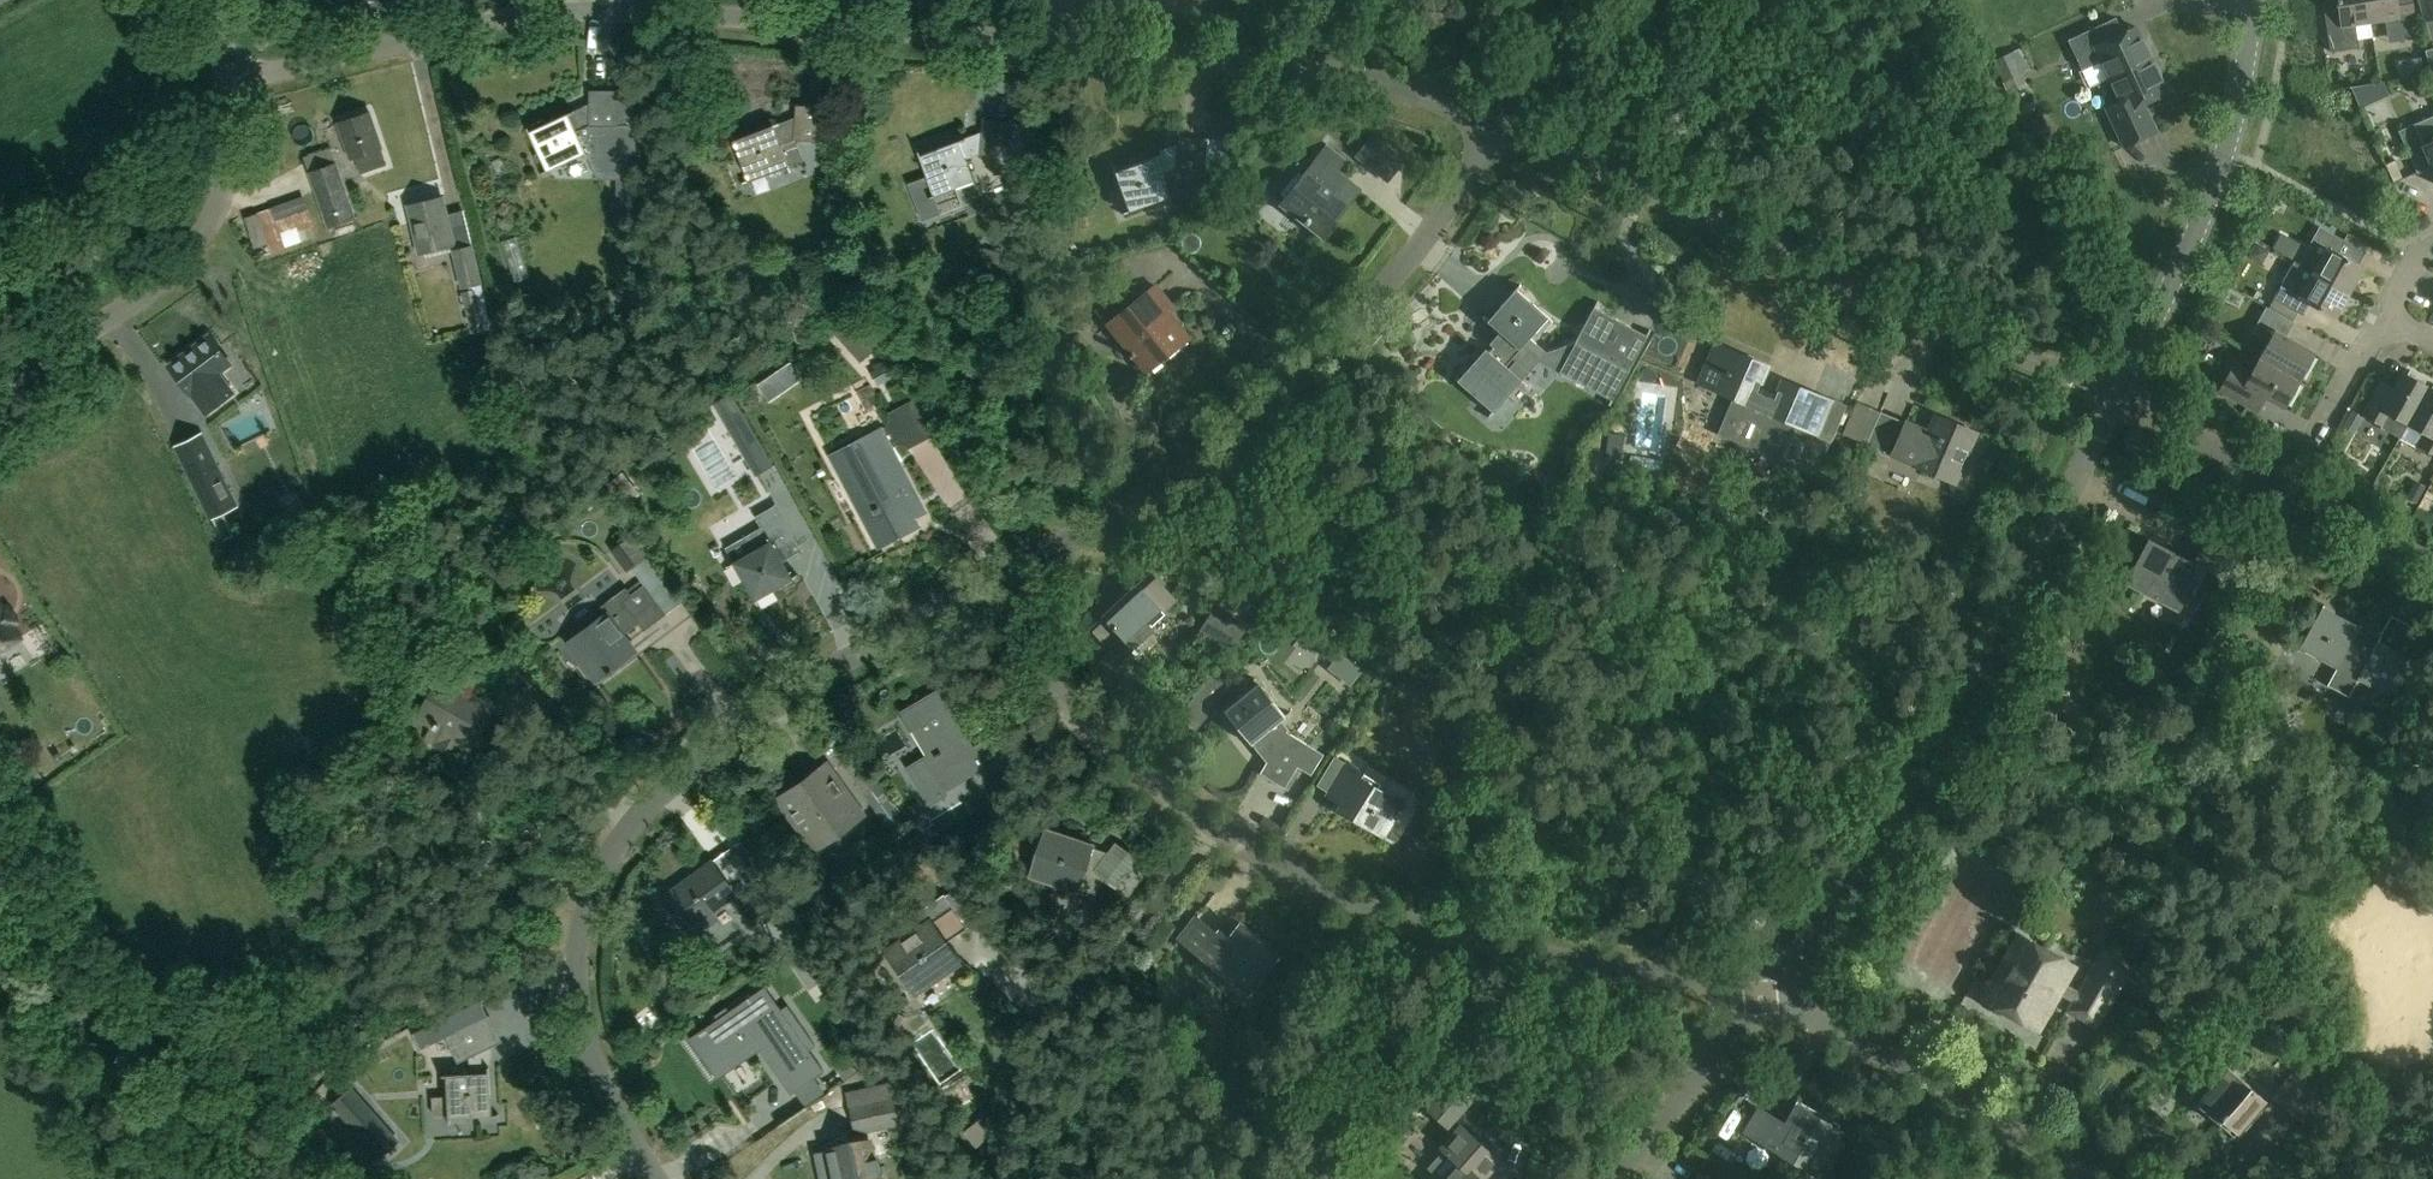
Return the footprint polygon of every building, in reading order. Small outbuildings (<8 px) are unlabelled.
[(365,14),(379,11),(377,0),(362,0),(365,14)] [(2367,0),(2337,0),(2339,12),(2325,14),(2331,51),(2359,47),(2355,23),(2370,21),(2367,0)] [(2370,21),(2386,18),(2390,42),(2418,37),(2412,1),(2397,4),(2396,0),(2367,0),(2370,21)] [(2421,3),(2426,20),(2431,39),(2432,39),(2432,0),(2421,3)] [(2101,58),(2110,78),(2152,58),(2150,56),(2151,52),(2147,42),(2143,41),(2142,37),(2137,39),(2132,28),(2123,32),(2116,17),(2068,39),(2081,67),(2101,58)] [(2020,47),(1993,60),(2007,89),(2026,81),(2022,72),(2030,69),(2020,47)] [(2152,58),(2110,78),(2121,101),(2106,107),(2124,146),(2157,131),(2144,103),(2163,94),(2158,82),(2162,80),(2160,77),(2162,73),(2157,63),(2153,62),(2152,58)] [(588,104),(528,132),(538,153),(533,155),(541,171),(545,169),(546,171),(585,152),(596,179),(636,179),(636,90),(588,90),(588,104)] [(802,160),(794,139),(821,141),(824,107),(795,105),(794,117),(732,141),(747,181),(788,166),(802,160)] [(369,111),(337,122),(349,159),(354,157),(360,173),(386,164),(380,148),(381,148),(369,111)] [(2022,121),(2029,135),(2046,127),(2039,113),(2022,121)] [(2400,130),(2418,173),(2432,167),(2432,168),(2432,116),(2400,130)] [(1033,124),(1010,122),(981,120),(980,132),(918,155),(933,196),(974,181),(966,159),(979,154),(994,155),(993,175),(1006,175),(1005,189),(1026,191),(1033,124)] [(1382,141),(1373,135),(1358,154),(1366,161),(1382,141)] [(1179,136),(1178,148),(1115,171),(1130,212),(1169,197),(1171,203),(1173,203),(1172,201),(1202,189),(1203,173),(1205,173),(1208,139),(1179,136)] [(1318,158),(1282,203),(1323,235),(1359,190),(1318,158)] [(356,219),(337,162),(307,172),(326,229),(356,219)] [(2399,169),(2390,173),(2393,181),(2403,177),(2399,169)] [(455,244),(443,198),(409,206),(421,252),(455,244)] [(2295,261),(2349,291),(2363,266),(2338,252),(2345,241),(2319,226),(2300,263),(2295,261)] [(491,330),(473,243),(451,247),(469,334),(491,330)] [(2349,291),(2295,261),(2275,299),(2299,312),(2303,315),(2310,303),(2335,317),(2349,291)] [(1156,285),(1108,324),(1146,371),(1189,337),(1166,310),(1172,305),(1156,285)] [(1595,306),(1576,341),(1547,352),(1531,337),(1549,317),(1516,289),(1488,321),(1504,335),(1461,384),(1493,412),(1522,380),(1523,380),(1540,361),(1560,371),(1613,400),(1649,335),(1595,306)] [(2269,308),(2293,322),(2299,312),(2275,299),(2269,308)] [(2259,357),(2300,380),(2315,352),(2286,336),(2294,322),(2293,322),(2269,308),(2267,307),(2252,332),(2268,341),(2259,357)] [(871,351),(861,340),(849,350),(860,362),(871,351)] [(1716,343),(1699,383),(1733,397),(1718,434),(1784,462),(1814,392),(1783,379),(1774,399),(1756,392),(1768,365),(1716,343)] [(254,420),(217,373),(195,344),(168,366),(190,393),(201,407),(210,400),(236,434),(254,420)] [(2300,380),(2259,357),(2251,373),(2234,364),(2220,390),(2258,411),(2266,396),(2284,407),(2300,380)] [(870,371),(876,384),(890,377),(884,364),(870,371)] [(2392,393),(2379,386),(2363,415),(2400,436),(2407,423),(2418,404),(2429,385),(2425,383),(2427,379),(2410,369),(2407,374),(2403,372),(2392,393)] [(2429,385),(2418,404),(2407,423),(2424,433),(2417,445),(2432,454),(2432,387),(2432,388),(2429,385)] [(774,465),(730,393),(712,404),(755,476),(774,465)] [(880,429),(830,455),(840,475),(847,471),(868,511),(861,514),(878,546),(917,526),(907,508),(918,502),(911,488),(906,491),(885,451),(890,448),(898,444),(908,447),(908,448),(932,436),(911,401),(889,412),(891,415),(887,425),(880,429)] [(2355,433),(2364,417),(2352,410),(2343,426),(2355,433)] [(1881,412),(1866,444),(1893,455),(1954,482),(1976,432),(1936,414),(1926,438),(1904,428),(1906,423),(1881,412)] [(187,470),(210,517),(236,504),(213,458),(187,470)] [(626,505),(642,492),(625,471),(609,483),(626,505)] [(2408,495),(2417,501),(2426,484),(2417,479),(2408,495)] [(1858,520),(1867,500),(1854,495),(1845,515),(1858,520)] [(751,551),(732,563),(755,600),(791,578),(781,562),(801,550),(775,504),(754,516),(760,528),(743,538),(751,551)] [(610,550),(626,572),(651,554),(634,532),(610,550)] [(2180,610),(2202,568),(2226,580),(2242,551),(2208,534),(2194,562),(2148,538),(2125,581),(2180,610)] [(1241,545),(1236,550),(1241,557),(1247,553),(1241,545)] [(0,552),(0,591),(20,579),(2,551),(0,552)] [(1102,639),(1115,627),(1127,639),(1133,646),(1139,646),(1156,630),(1156,625),(1154,622),(1164,612),(1177,601),(1151,571),(1137,584),(1104,615),(1091,627),(1102,639)] [(600,606),(605,613),(622,635),(637,623),(643,631),(665,614),(643,584),(630,594),(625,588),(600,606)] [(19,638),(11,625),(17,621),(6,606),(2,609),(0,605),(0,651),(19,638)] [(2320,610),(2300,648),(2395,700),(2415,662),(2378,641),(2370,655),(2351,644),(2358,630),(2320,610)] [(1200,630),(1234,650),(1250,624),(1232,613),(1227,621),(1211,612),(1200,630)] [(622,635),(605,613),(567,642),(595,680),(634,651),(622,635)] [(417,716),(432,724),(425,738),(463,759),(491,708),(471,697),(470,699),(455,691),(467,669),(448,659),(417,716)] [(1198,729),(1232,688),(1214,673),(1180,714),(1198,729)] [(1258,682),(1225,709),(1267,762),(1260,773),(1285,788),(1298,767),(1312,775),(1324,754),(1286,731),(1279,722),(1286,716),(1258,682)] [(991,739),(973,749),(938,690),(901,712),(913,733),(918,730),(933,755),(924,760),(941,788),(981,765),(991,781),(1031,757),(1011,724),(990,737),(991,739)] [(889,799),(860,758),(844,768),(894,838),(911,825),(899,808),(892,812),(885,802),(889,799)] [(826,763),(776,799),(813,850),(863,815),(826,763)] [(1347,763),(1327,795),(1343,804),(1340,809),(1385,837),(1395,821),(1395,820),(1404,804),(1360,777),(1363,773),(1347,763)] [(1081,865),(1095,870),(1094,871),(1117,888),(1138,861),(1115,844),(1108,853),(1046,832),(1033,873),(1074,887),(1081,865)] [(709,863),(665,894),(690,928),(729,900),(739,914),(760,899),(740,872),(727,881),(712,861),(709,863)] [(927,924),(889,950),(916,990),(955,963),(943,945),(967,929),(949,902),(924,919),(927,924)] [(804,930),(788,907),(764,925),(780,947),(804,930)] [(1197,916),(1178,939),(1212,966),(1215,963),(1248,989),(1277,952),(1262,939),(1259,943),(1241,928),(1232,939),(1220,930),(1218,932),(1197,916)] [(2054,992),(2070,1001),(2077,989),(2061,980),(2071,964),(2023,936),(1987,999),(2035,1027),(2054,992)] [(2103,945),(2077,989),(2111,1008),(2136,964),(2103,945)] [(791,965),(798,974),(814,963),(807,953),(791,965)] [(746,999),(690,1037),(712,1070),(758,1038),(795,1090),(823,1071),(774,1001),(764,986),(746,999)] [(486,1016),(455,1031),(467,1057),(468,1073),(445,1075),(446,1095),(432,1097),(433,1115),(447,1113),(447,1117),(490,1115),(487,1048),(499,1042),(486,1016)] [(435,1041),(455,1031),(448,1017),(429,1026),(411,1034),(418,1049),(435,1041)] [(836,1069),(844,1081),(856,1072),(848,1061),(836,1069)] [(2228,1067),(2197,1103),(2219,1122),(2222,1118),(2237,1131),(2265,1098),(2228,1067)] [(2293,1071),(2272,1096),(2303,1122),(2324,1097),(2293,1071)] [(1470,1102),(1434,1072),(1419,1090),(1435,1102),(1456,1119),(1470,1102)] [(854,1134),(902,1125),(895,1082),(846,1091),(854,1134)] [(397,1140),(352,1088),(332,1105),(377,1158),(397,1140)] [(756,1104),(731,1121),(742,1136),(767,1119),(756,1104)] [(1760,1109),(1746,1134),(1776,1152),(1779,1147),(1815,1168),(1839,1127),(1822,1118),(1820,1121),(1799,1109),(1789,1126),(1760,1109)] [(963,1133),(975,1148),(997,1129),(985,1114),(963,1133)] [(1440,1178),(1488,1178),(1504,1160),(1461,1123),(1441,1147),(1451,1156),(1435,1174),(1440,1178)] [(813,1154),(819,1178),(875,1178),(867,1142),(813,1154)] [(1726,1160),(1731,1151),(1723,1147),(1718,1156),(1726,1160)]
